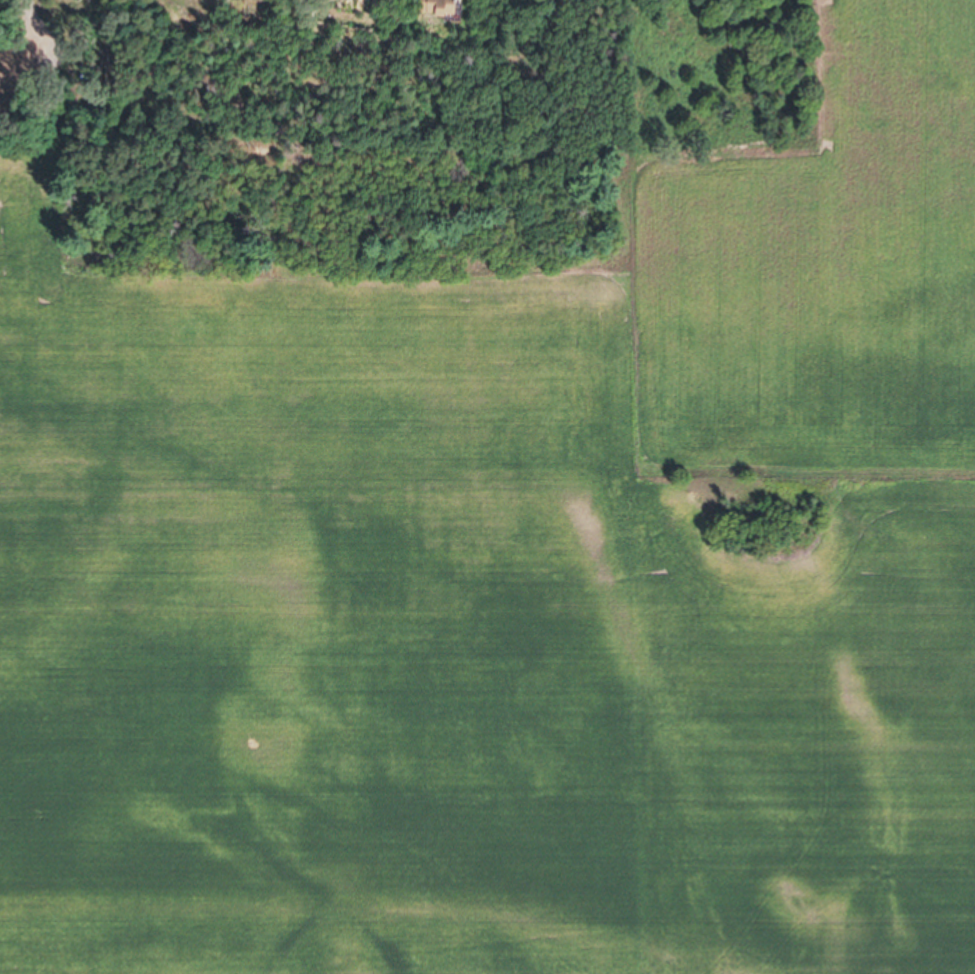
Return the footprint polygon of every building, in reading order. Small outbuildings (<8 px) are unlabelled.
[(473,0),(435,0),(435,19),(472,20),(473,0)]
